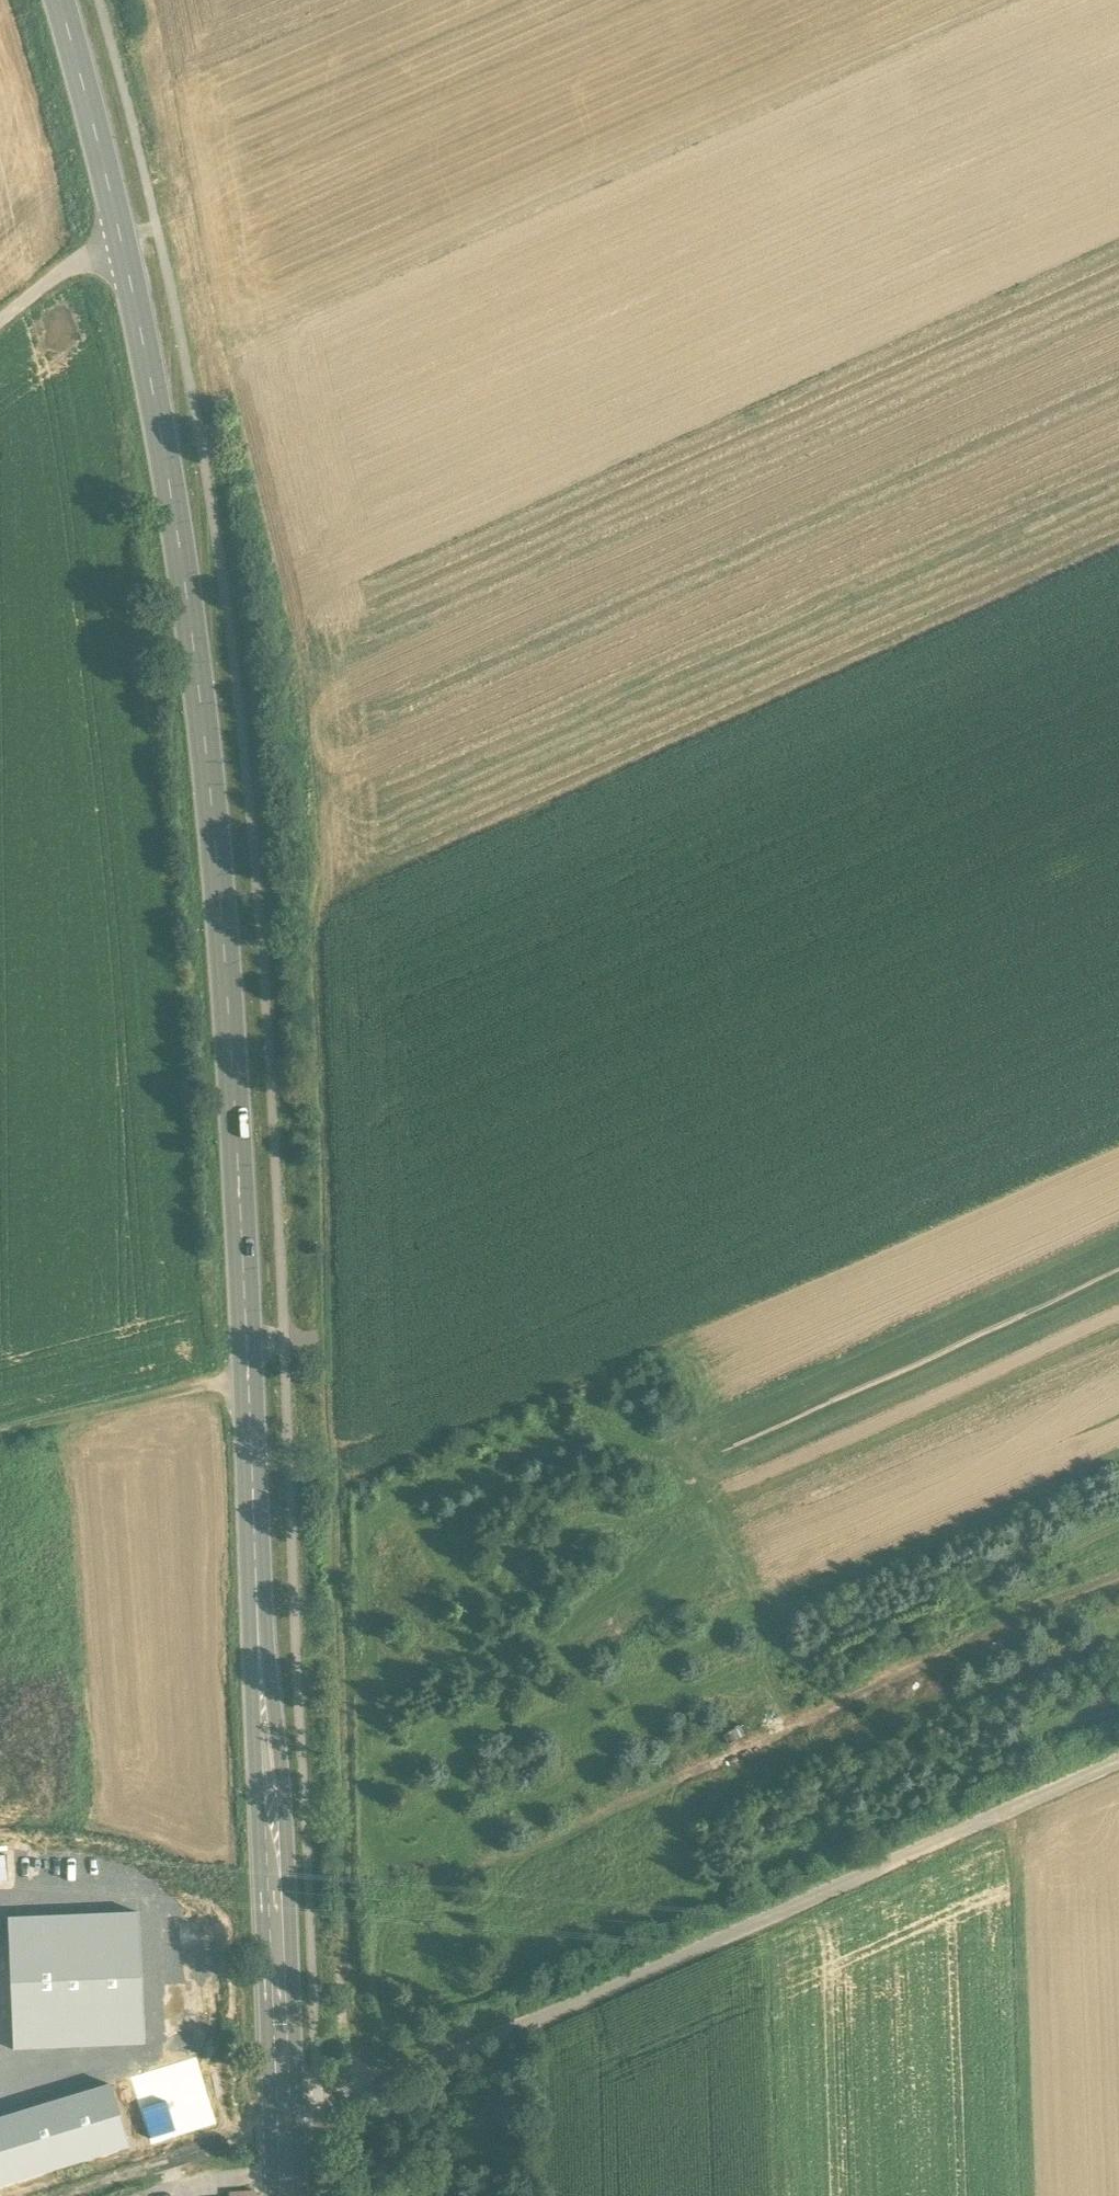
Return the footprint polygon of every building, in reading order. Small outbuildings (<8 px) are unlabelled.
[(137,1916),(5,1922),(12,2051),(144,2044),(137,1916)] [(130,2146),(111,2085),(0,2119),(0,2185),(130,2146)]
